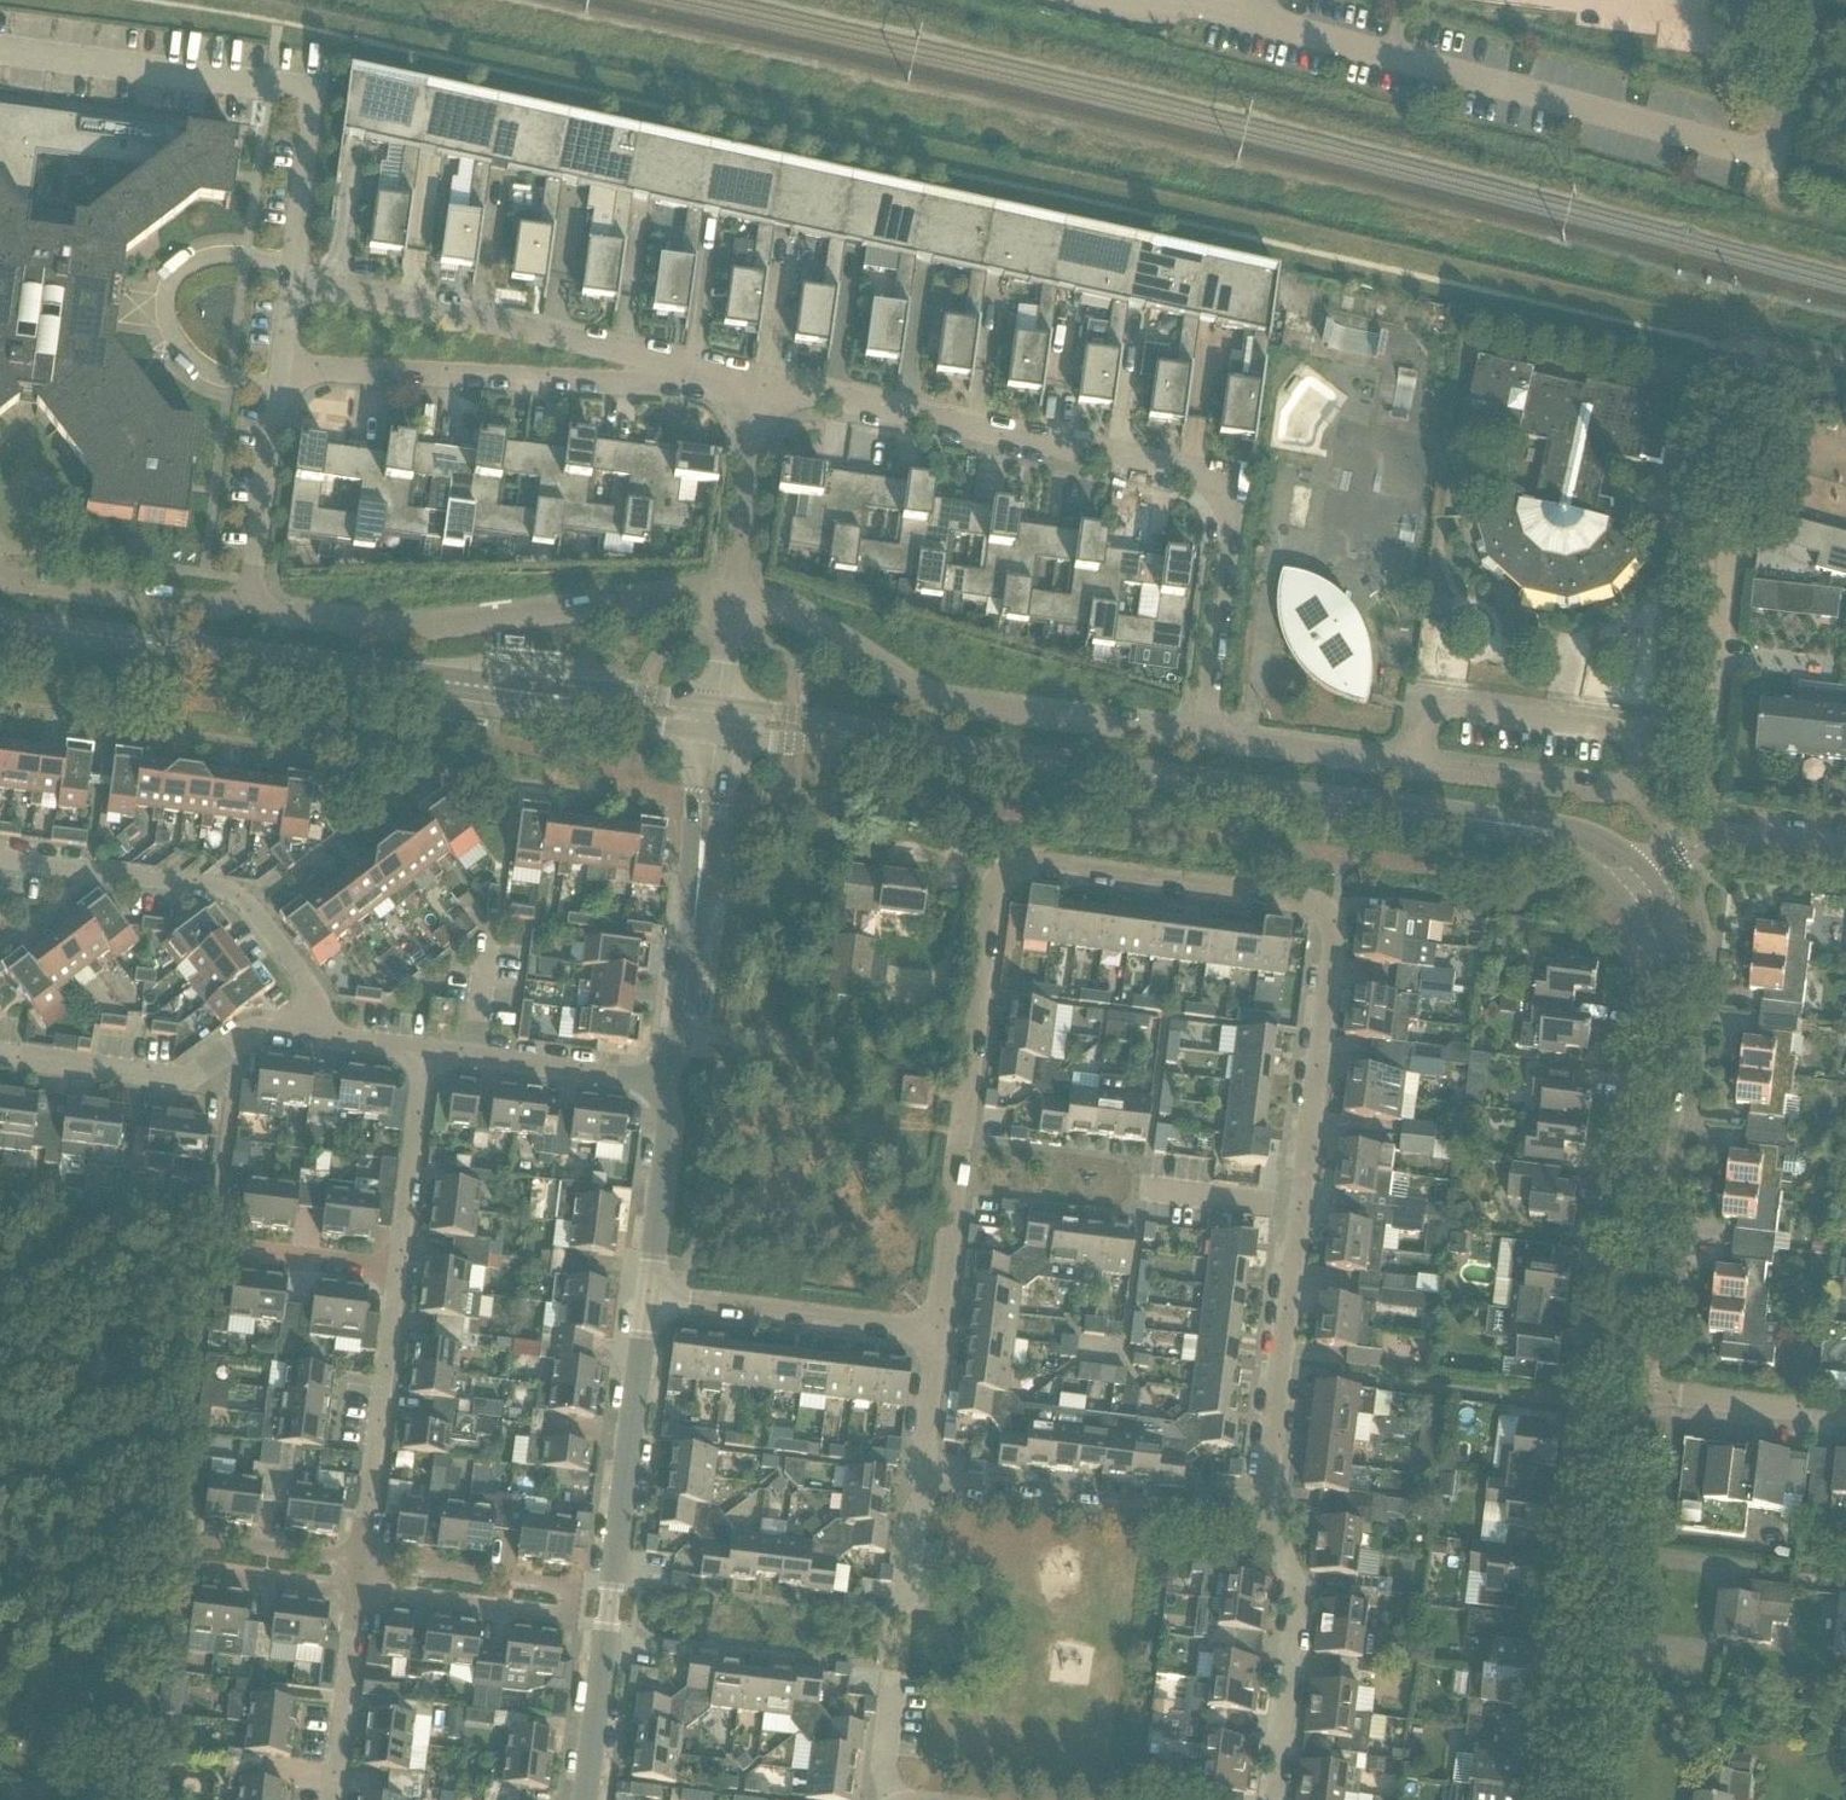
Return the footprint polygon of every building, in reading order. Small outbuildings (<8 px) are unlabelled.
[(413,152),(427,87),(351,70),(342,137),(343,137),(404,150),(413,152)] [(484,167),(498,102),(427,87),(413,152),(419,154),(475,165),(484,167)] [(555,183),(569,117),(498,102),(484,167),(490,169),(545,181),(555,183)] [(17,406),(37,408),(95,484),(91,512),(86,512),(86,515),(131,521),(132,518),(138,519),(137,522),(186,528),(193,479),(190,479),(191,473),(194,473),(200,427),(196,427),(196,432),(167,428),(110,353),(114,324),(116,324),(116,321),(109,320),(113,290),(120,291),(121,288),(118,288),(122,259),(198,202),(226,205),(225,210),(228,210),(235,164),(232,164),(232,158),(235,158),(237,142),(188,135),(188,134),(185,134),(185,138),(177,137),(178,133),(170,132),(169,136),(73,123),(74,119),(0,109),(0,419),(17,406)] [(625,198),(640,133),(569,117),(555,183),(561,184),(589,190),(625,198)] [(696,214),(710,148),(640,133),(625,198),(632,200),(687,212),(696,214)] [(767,229),(781,164),(710,148),(696,214),(703,215),(758,227),(767,229)] [(404,270),(419,154),(413,152),(404,150),(397,200),(377,198),(369,251),(404,256),(402,270),(404,270)] [(838,245),(852,179),(781,164),(767,229),(774,231),(829,242),(838,245)] [(447,213),(440,267),(474,271),(473,285),(475,285),(490,169),(484,167),(475,165),(468,216),(447,213)] [(909,260),(923,195),(852,179),(838,245),(844,246),(899,258),(909,260)] [(545,301),(561,184),(555,183),(545,181),(538,231),(518,228),(511,282),(545,287),(543,300),(545,301)] [(589,244),(582,297),(616,302),(614,316),(616,316),(632,200),(625,198),(589,190),(586,211),(593,212),(589,244)] [(980,275),(994,210),(923,195),(909,260),(915,261),(970,273),(980,275)] [(1050,291),(1065,225),(994,210),(980,275),(986,277),(1041,289),(1050,291)] [(687,332),(703,215),(696,214),(687,212),(680,262),(660,259),(652,313),(687,318),(685,331),(687,332)] [(1121,306),(1135,241),(1065,225),(1050,291),(1057,292),(1112,304),(1121,306)] [(731,275),(723,328),(758,333),(756,347),(758,347),(774,231),(767,229),(758,227),(755,248),(735,245),(731,275)] [(1192,322),(1206,256),(1135,241),(1121,306),(1128,308),(1183,320),(1192,322)] [(829,362),(844,246),(838,245),(829,242),(822,293),(801,290),(794,344),(828,348),(827,362),(829,362)] [(1269,338),(1278,272),(1206,256),(1192,322),(1198,323),(1253,335),(1269,338)] [(899,378),(915,261),(909,260),(899,258),(893,308),(872,306),(865,359),(899,364),(897,377),(899,378)] [(970,393),(986,277),(980,275),(970,273),(963,324),(943,321),(936,375),(970,379),(968,393),(970,393)] [(1041,409),(1057,292),(1050,291),(1041,289),(1034,339),(1014,336),(1006,390),(1041,395),(1039,408),(1041,409)] [(1112,424),(1128,308),(1121,306),(1112,304),(1105,355),(1085,352),(1077,405),(1112,410),(1110,424),(1112,424)] [(1183,440),(1198,323),(1192,322),(1183,320),(1176,370),(1162,368),(1155,367),(1153,382),(1148,421),(1183,426),(1181,439),(1183,440)] [(1326,345),(1374,357),(1380,336),(1331,324),(1326,345)] [(1255,441),(1269,338),(1253,335),(1246,385),(1226,383),(1219,436),(1253,441),(1252,455),(1254,455),(1255,441)] [(1144,380),(1153,382),(1155,367),(1162,368),(1165,348),(1149,346),(1144,380)] [(1651,560),(1652,558),(1625,545),(1633,511),(1610,512),(1598,510),(1609,457),(1647,465),(1652,440),(1646,438),(1649,424),(1669,428),(1675,402),(1587,383),(1586,389),(1533,377),(1535,371),(1480,359),(1463,436),(1518,448),(1520,437),(1549,444),(1535,506),(1523,504),(1525,494),(1504,483),(1497,516),(1467,518),(1467,519),(1477,519),(1484,542),(1476,545),(1483,565),(1482,566),(1483,567),(1484,567),(1499,581),(1505,575),(1524,592),(1519,600),(1520,601),(1525,593),(1549,598),(1547,606),(1568,611),(1568,612),(1570,612),(1570,611),(1590,604),(1588,596),(1612,589),(1617,597),(1618,596),(1613,588),(1630,570),(1636,575),(1650,559),(1651,560)] [(566,453),(560,499),(565,500),(561,531),(562,531),(602,537),(606,510),(587,508),(591,474),(610,477),(614,446),(595,443),(596,438),(575,435),(574,440),(569,440),(571,426),(569,426),(565,453),(566,453)] [(477,455),(471,501),(476,502),(471,533),(472,533),(513,539),(516,512),(497,509),(501,476),(521,478),(525,447),(506,445),(506,440),(485,437),(485,442),(479,441),(481,428),(480,427),(476,455),(477,455)] [(387,456),(381,503),(386,503),(382,535),(383,535),(423,540),(427,514),(408,511),(412,478),(431,480),(436,449),(416,447),(417,442),(396,439),(395,444),(390,443),(392,429),(390,429),(387,456)] [(301,431),(286,540),(287,541),(288,541),(288,536),(331,541),(334,542),(337,515),(318,513),(323,479),(342,482),(346,451),(327,448),(327,443),(306,441),(306,446),(300,445),(302,431),(301,431)] [(606,510),(602,537),(648,543),(646,556),(647,557),(651,530),(650,530),(654,498),(650,497),(656,451),(614,446),(610,477),(629,479),(625,513),(606,510)] [(516,512),(513,539),(558,545),(556,558),(558,558),(562,531),(561,531),(565,500),(560,499),(566,453),(565,453),(525,447),(521,478),(540,481),(536,514),(516,512)] [(427,514),(423,540),(469,546),(467,560),(469,560),(472,533),(471,533),(476,502),(471,501),(477,455),(476,455),(436,449),(431,480),(451,483),(446,516),(427,514)] [(337,515),(334,542),(337,542),(379,548),(378,562),(379,562),(383,535),(382,535),(386,503),(381,503),(387,456),(346,451),(342,482),(361,484),(357,518),(337,515)] [(719,466),(714,465),(715,461),(722,461),(722,460),(656,451),(650,497),(654,498),(650,530),(651,530),(691,535),(691,540),(692,540),(696,509),(677,507),(680,483),(716,487),(719,466)] [(840,523),(846,476),(780,468),(780,469),(786,470),(785,475),(781,474),(778,495),(814,500),(811,524),(792,521),(787,553),(789,553),(790,548),(830,554),(831,554),(835,522),(840,523)] [(879,547),(875,573),(916,579),(921,547),(925,548),(932,501),(933,502),(936,475),(935,474),(933,488),(928,487),(928,482),(907,480),(907,485),(887,482),(883,513),(902,516),(898,549),(879,547)] [(830,554),(826,580),(828,581),(830,567),(875,573),(879,547),(859,544),(864,510),(883,513),(887,482),(846,476),(840,523),(835,522),(831,554),(830,554)] [(964,572),(961,598),(1002,604),(1007,572),(1011,573),(1018,527),(1022,500),(1020,499),(1019,513),(1014,512),(1014,508),(993,505),(992,510),(973,507),(969,538),(988,541),(984,574),(964,572)] [(916,579),(912,606),(914,606),(915,592),(961,598),(964,572),(945,569),(950,536),(969,538),(973,507),(933,502),(932,501),(925,548),(921,547),(916,579)] [(1050,597),(1047,623),(1087,629),(1088,629),(1092,597),(1097,598),(1103,552),(1104,552),(1108,525),(1106,524),(1104,538),(1099,537),(1100,533),(1079,530),(1078,535),(1059,532),(1055,563),(1074,566),(1070,599),(1050,597)] [(1002,604),(998,631),(1000,631),(1001,617),(1047,623),(1050,597),(1031,594),(1036,561),(1055,563),(1059,532),(1018,527),(1011,573),(1007,572),(1002,604)] [(1816,571),(1845,578),(1845,535),(1827,530),(1826,532),(1829,532),(1825,546),(1823,545),(1816,571)] [(1136,622),(1133,648),(1178,654),(1177,659),(1179,659),(1194,550),(1192,549),(1190,563),(1185,563),(1186,558),(1165,555),(1164,560),(1145,557),(1141,588),(1137,622),(1136,622)] [(1087,629),(1084,656),(1085,656),(1087,642),(1133,648),(1136,622),(1117,619),(1121,586),(1141,588),(1145,557),(1104,552),(1103,552),(1097,598),(1092,597),(1088,629),(1087,629)] [(1297,583),(1300,575),(1291,573),(1285,572),(1284,575),(1282,580),(1281,586),(1280,592),(1279,598),(1279,604),(1279,610),(1279,615),(1281,625),(1283,634),(1286,644),(1290,652),(1295,661),(1301,669),(1307,676),(1314,683),(1322,688),(1330,693),(1339,698),(1348,701),(1358,704),(1367,705),(1369,699),(1371,692),(1372,685),(1373,678),(1373,672),(1373,665),(1372,658),(1363,659),(1362,649),(1359,640),(1355,631),(1351,623),(1345,615),(1339,608),(1333,602),(1325,596),(1317,591),(1309,587),(1297,583)] [(1754,610),(1774,612),(1777,588),(1757,585),(1754,610)] [(1819,592),(1816,617),(1836,619),(1839,595),(1819,592)] [(1450,625),(1454,602),(1433,598),(1429,621),(1450,625)] [(1804,688),(1802,707),(1767,703),(1761,753),(1845,762),(1845,693),(1804,688)] [(66,744),(65,756),(59,798),(58,809),(85,813),(94,748),(66,744)] [(14,792),(19,750),(0,747),(0,790),(14,792)] [(35,807),(43,753),(19,750),(14,792),(32,794),(30,807),(35,807)] [(142,755),(115,751),(106,816),(134,819),(135,808),(141,766),(142,755)] [(43,753),(35,807),(41,808),(42,796),(59,798),(65,756),(43,753)] [(152,823),(157,824),(166,756),(161,756),(159,768),(141,766),(135,808),(153,810),(152,823)] [(157,824),(162,824),(164,812),(183,814),(189,772),(170,769),(172,757),(166,756),(157,824)] [(215,763),(210,762),(208,775),(189,772),(183,814),(202,817),(200,829),(206,830),(215,763)] [(206,830),(211,831),(213,818),(232,821),(238,779),(219,776),(220,764),(215,763),(206,830)] [(232,821),(248,823),(251,823),(249,836),(254,837),(264,769),(259,769),(257,781),(238,779),(232,821)] [(254,837),(260,837),(261,825),(280,827),(286,785),(268,782),(269,770),(264,769),(254,837)] [(279,839),(306,842),(315,777),(288,774),(286,785),(280,827),(279,839)] [(423,820),(449,854),(456,863),(478,846),(439,794),(417,811),(423,820)] [(541,873),(542,862),(548,820),(549,809),(522,805),(513,870),(541,873)] [(438,878),(443,875),(435,865),(449,854),(423,820),(409,831),(401,821),(397,824),(438,878)] [(548,820),(542,862),(556,864),(555,877),(563,878),(570,823),(548,820)] [(638,832),(633,874),(631,886),(658,889),(667,824),(640,821),(638,832)] [(588,868),(593,826),(570,823),(563,878),(568,878),(569,866),(588,868)] [(411,883),(423,874),(426,871),(434,881),(438,878),(397,824),(392,827),(400,837),(385,849),(411,883)] [(9,826),(0,825),(0,836),(8,837),(9,826)] [(22,828),(9,826),(8,837),(21,839),(22,828)] [(609,884),(616,829),(593,826),(588,868),(605,871),(604,883),(609,884)] [(133,827),(122,835),(129,843),(139,835),(133,827)] [(609,884),(614,885),(616,872),(633,874),(638,832),(616,829),(609,884)] [(62,844),(64,831),(52,830),(50,843),(62,844)] [(74,846),(76,833),(64,831),(62,844),(74,846)] [(154,846),(168,847),(170,834),(156,832),(155,836),(154,846)] [(86,847),(88,834),(76,833),(74,846),(86,847)] [(278,846),(270,853),(278,863),(286,856),(278,846)] [(357,854),(399,908),(403,905),(396,895),(411,883),(385,849),(369,861),(362,851),(357,854)] [(399,908),(357,854),(353,857),(361,867),(346,879),(372,913),(387,901),(395,911),(399,908)] [(294,867),(286,856),(278,863),(286,873),(294,867)] [(925,881),(864,872),(863,868),(853,867),(851,870),(847,870),(841,909),(920,919),(925,881)] [(318,884),(360,938),(364,934),(357,924),(372,913),(346,879),(330,891),(322,881),(318,884)] [(360,938),(318,884),(314,887),(322,897),(307,908),(333,942),(348,931),(356,941),(360,938)] [(498,901),(500,889),(489,887),(488,900),(498,901)] [(83,918),(109,952),(116,961),(138,944),(98,892),(76,909),(83,918)] [(1049,945),(1056,898),(1029,894),(1022,942),(1049,945)] [(1075,949),(1080,911),(1056,907),(1057,898),(1056,898),(1049,945),(1075,949)] [(333,942),(307,908),(300,900),(278,916),(318,968),(340,952),(333,942)] [(497,914),(498,901),(488,900),(486,913),(497,914)] [(1453,926),(1455,910),(1397,903),(1396,918),(1362,913),(1359,937),(1419,945),(1428,946),(1431,924),(1453,926)] [(509,907),(508,918),(521,920),(522,909),(509,907)] [(1807,923),(1813,924),(1815,911),(1783,907),(1781,922),(1785,922),(1784,930),(1758,927),(1755,947),(1747,946),(1745,957),(1808,965),(1811,945),(1805,944),(1807,923)] [(188,962),(221,937),(230,930),(214,908),(162,947),(179,969),(188,962)] [(522,909),(521,920),(533,922),(535,911),(522,909)] [(1101,952),(1106,914),(1080,911),(1075,949),(1101,952)] [(1127,956),(1132,918),(1106,914),(1101,952),(1127,956)] [(579,928),(581,917),(568,915),(567,926),(579,928)] [(1487,915),(1485,930),(1509,933),(1511,917),(1487,915)] [(592,929),(594,919),(581,917),(579,928),(592,929)] [(83,918),(65,932),(98,976),(103,973),(95,963),(109,952),(83,918)] [(1153,959),(1158,921),(1132,918),(1127,956),(1153,959)] [(151,934),(153,921),(143,919),(141,932),(151,934)] [(163,922),(153,921),(151,934),(162,935),(163,922)] [(1179,963),(1184,925),(1158,921),(1153,959),(1179,963)] [(638,936),(640,925),(627,923),(625,934),(638,936)] [(651,937),(652,927),(640,925),(638,936),(651,937)] [(1205,966),(1210,928),(1184,925),(1179,963),(1205,966)] [(1258,973),(1264,926),(1262,926),(1261,935),(1236,932),(1231,970),(1258,973)] [(1290,930),(1264,926),(1258,973),(1284,977),(1290,930)] [(1210,928),(1205,966),(1231,970),(1236,932),(1210,928)] [(65,932),(47,945),(73,979),(87,969),(94,979),(98,976),(65,932)] [(542,935),(532,933),(530,946),(541,947),(542,935)] [(191,988),(234,953),(221,937),(188,962),(198,976),(188,983),(191,988)] [(874,944),(837,939),(834,938),(826,998),(866,1003),(874,944)] [(1399,967),(1416,968),(1419,945),(1359,938),(1356,961),(1399,967)] [(647,975),(651,948),(586,939),(582,967),(593,968),(636,974),(647,975)] [(55,993),(73,979),(47,945),(29,959),(55,993)] [(539,960),(541,947),(530,946),(528,959),(539,960)] [(40,1019),(62,1002),(55,993),(29,959),(22,950),(0,967),(40,1019)] [(1579,956),(1570,955),(1552,952),(1549,977),(1538,975),(1535,1001),(1574,1006),(1575,991),(1596,994),(1599,966),(1578,963),(1579,956)] [(215,998),(249,972),(234,953),(191,988),(194,992),(204,984),(215,998)] [(1802,1022),(1808,965),(1745,957),(1744,969),(1753,970),(1750,990),(1766,992),(1763,1017),(1802,1022)] [(528,961),(526,977),(537,978),(539,962),(528,961)] [(223,1027),(274,987),(258,965),(249,972),(215,998),(206,1005),(223,1027)] [(633,996),(634,986),(636,974),(593,968),(591,985),(579,983),(578,988),(633,996)] [(1453,989),(1455,973),(1423,969),(1421,985),(1453,989)] [(145,985),(147,972),(137,970),(135,983),(145,985)] [(157,973),(147,972),(145,985),(155,986),(157,973)] [(1410,1022),(1416,1023),(1421,985),(1397,981),(1396,996),(1352,990),(1349,1014),(1410,1022)] [(1042,999),(1044,988),(1016,985),(1015,995),(1042,999)] [(578,988),(577,994),(590,995),(588,1013),(630,1018),(633,996),(578,988)] [(1057,1001),(1059,990),(1044,988),(1042,999),(1057,1001)] [(368,1002),(369,991),(356,990),(355,1000),(368,1002)] [(382,993),(369,991),(368,1002),(380,1004),(382,993)] [(1094,1005),(1095,995),(1080,993),(1079,1003),(1094,1005)] [(287,1004),(281,995),(270,1003),(277,1012),(287,1004)] [(1109,1007),(1110,997),(1095,995),(1094,1005),(1109,1007)] [(1147,1012),(1148,1001),(1133,999),(1132,1010),(1147,1012)] [(428,1017),(427,1029),(455,1033),(459,1004),(445,1003),(431,1001),(428,1017)] [(1162,1014),(1163,1003),(1148,1001),(1147,1012),(1162,1014)] [(1592,1023),(1572,1020),(1574,1006),(1535,1001),(1532,1026),(1543,1027),(1540,1052),(1542,1053),(1566,1056),(1567,1048),(1589,1051),(1592,1023)] [(1056,1008),(1036,1005),(1012,1002),(1008,1029),(1052,1035),(1056,1008)] [(531,1017),(533,1004),(522,1003),(521,1016),(531,1017)] [(1199,1018),(1200,1008),(1185,1006),(1184,1016),(1199,1018)] [(1215,1010),(1200,1008),(1199,1018),(1214,1020),(1215,1010)] [(630,1018),(588,1013),(576,1011),(573,1039),(637,1047),(641,1020),(630,1018)] [(1101,1024),(1102,1014),(1087,1012),(1086,1022),(1101,1024)] [(1251,1025),(1252,1014),(1237,1012),(1236,1023),(1251,1025)] [(1280,1018),(1256,1015),(1252,1014),(1251,1025),(1278,1028),(1280,1018)] [(1407,1046),(1410,1022),(1349,1014),(1346,1038),(1407,1046)] [(530,1030),(531,1017),(521,1016),(519,1028),(530,1030)] [(1132,1028),(1133,1017),(1118,1016),(1117,1026),(1132,1028)] [(113,1029),(114,1018),(101,1017),(100,1028),(113,1029)] [(1147,1030),(1148,1019),(1133,1017),(1132,1028),(1147,1030)] [(1793,1038),(1800,1039),(1802,1022),(1763,1017),(1760,1043),(1744,1041),(1742,1061),(1733,1060),(1732,1071),(1795,1079),(1797,1058),(1791,1057),(1793,1038)] [(127,1020),(114,1018),(113,1029),(125,1031),(127,1020)] [(163,1036),(165,1025),(152,1024),(151,1034),(163,1036)] [(178,1027),(165,1025),(163,1036),(176,1038),(178,1027)] [(528,1042),(530,1030),(519,1028),(517,1041),(528,1042)] [(1049,1061),(1052,1035),(1008,1029),(1005,1055),(1049,1061)] [(1281,1036),(1237,1031),(1234,1057),(1278,1062),(1281,1036)] [(1179,1035),(1172,1034),(1169,1034),(1167,1049),(1177,1050),(1179,1035)] [(90,1053),(92,1042),(78,1041),(77,1051),(90,1053)] [(1445,1064),(1446,1051),(1413,1047),(1412,1060),(1445,1064)] [(1165,1064),(1175,1066),(1177,1050),(1167,1049),(1165,1064)] [(1472,1053),(1470,1079),(1487,1081),(1490,1055),(1472,1053)] [(1049,1062),(1049,1061),(1005,1055),(1004,1060),(1001,1059),(998,1082),(1030,1086),(1036,1094),(1046,1087),(1049,1062)] [(1278,1064),(1278,1062),(1234,1057),(1231,1083),(1269,1088),(1272,1063),(1278,1064)] [(267,1105),(282,1107),(288,1062),(261,1059),(257,1087),(242,1085),(238,1115),(265,1118),(267,1105)] [(1443,1079),(1445,1064),(1412,1060),(1410,1075),(1443,1079)] [(325,1091),(328,1068),(314,1066),(314,1065),(288,1062),(282,1107),(309,1110),(307,1127),(320,1129),(325,1091)] [(1049,1062),(1046,1087),(1062,1074),(1053,1063),(1049,1062)] [(320,1129),(319,1139),(326,1140),(327,1129),(333,1130),(334,1121),(347,1122),(348,1115),(363,1117),(369,1072),(342,1069),(342,1070),(328,1068),(325,1091),(320,1129)] [(1402,1099),(1405,1075),(1352,1068),(1349,1092),(1402,1099)] [(1593,1094),(1573,1091),(1575,1076),(1551,1073),(1536,1071),(1533,1098),(1544,1099),(1542,1116),(1589,1122),(1593,1094)] [(1792,1100),(1795,1079),(1732,1071),(1730,1084),(1739,1085),(1737,1105),(1752,1106),(1749,1131),(1788,1136),(1790,1120),(1784,1120),(1786,1099),(1792,1100)] [(392,1099),(395,1076),(369,1072),(363,1117),(378,1119),(378,1125),(383,1131),(402,1133),(406,1101),(392,1099)] [(1062,1074),(1046,1087),(1071,1090),(1071,1085),(1062,1074)] [(1118,1140),(1124,1096),(1126,1081),(1100,1077),(1098,1093),(1092,1137),(1118,1140)] [(902,1078),(898,1107),(927,1111),(930,1082),(902,1078)] [(474,1131),(480,1086),(453,1083),(450,1107),(436,1105),(432,1134),(447,1136),(448,1128),(474,1131)] [(1265,1114),(1269,1088),(1231,1083),(1227,1110),(1265,1114)] [(1173,1087),(1162,1086),(1160,1101),(1171,1102),(1173,1087)] [(1066,1134),(1072,1090),(1071,1090),(1046,1087),(1036,1094),(1043,1102),(1039,1134),(1061,1137),(1061,1133),(1066,1134)] [(515,1136),(520,1091),(494,1088),(488,1133),(515,1136)] [(1092,1137),(1098,1093),(1072,1090),(1066,1134),(1092,1137)] [(520,1091),(515,1136),(529,1138),(529,1139),(535,1152),(536,1156),(553,1158),(558,1120),(544,1119),(547,1095),(520,1091)] [(1400,1122),(1402,1099),(1349,1092),(1346,1116),(1400,1122)] [(987,1093),(984,1109),(997,1110),(999,1095),(987,1093)] [(10,1095),(0,1094),(0,1150),(3,1151),(10,1095)] [(38,1099),(10,1095),(3,1151),(30,1155),(30,1149),(46,1152),(50,1123),(35,1122),(38,1099)] [(1145,1144),(1148,1120),(1151,1100),(1124,1096),(1118,1140),(1145,1144)] [(596,1146),(602,1102),(575,1098),(572,1122),(558,1120),(553,1158),(553,1163),(565,1165),(566,1158),(567,1159),(569,1143),(596,1146)] [(1169,1117),(1171,1102),(1160,1101),(1158,1116),(1169,1117)] [(46,1152),(44,1165),(60,1167),(61,1158),(88,1161),(95,1106),(67,1102),(64,1125),(50,1123),(46,1152)] [(628,1105),(602,1102),(596,1146),(623,1149),(628,1105)] [(123,1110),(95,1106),(88,1161),(87,1166),(129,1172),(134,1135),(120,1133),(123,1110)] [(1262,1139),(1265,1114),(1227,1110),(1224,1135),(1268,1141),(1268,1140),(1262,1139)] [(171,1181),(180,1117),(152,1114),(149,1137),(134,1135),(129,1172),(144,1174),(145,1171),(171,1174),(170,1181),(171,1181)] [(1586,1149),(1589,1122),(1542,1116),(1540,1132),(1528,1131),(1525,1157),(1564,1162),(1566,1147),(1586,1149)] [(207,1121),(180,1117),(171,1181),(172,1181),(172,1178),(212,1183),(212,1186),(214,1186),(219,1146),(204,1144),(207,1121)] [(1435,1142),(1437,1127),(1404,1123),(1402,1137),(1435,1142)] [(1157,1127),(1154,1154),(1164,1155),(1166,1141),(1176,1142),(1178,1130),(1157,1127)] [(251,1144),(252,1132),(238,1131),(236,1142),(251,1144)] [(1025,1143),(1026,1132),(1011,1131),(1010,1141),(1025,1143)] [(1807,1170),(1807,1166),(1804,1162),(1801,1160),(1796,1159),(1797,1151),(1787,1150),(1788,1136),(1749,1131),(1746,1157),(1731,1155),(1728,1175),(1720,1174),(1718,1186),(1781,1193),(1784,1175),(1794,1176),(1802,1177),(1805,1175),(1807,1170)] [(474,1135),(472,1147),(486,1149),(488,1137),(474,1135)] [(1265,1168),(1268,1141),(1224,1135),(1221,1162),(1265,1168)] [(1433,1156),(1435,1142),(1402,1137),(1400,1152),(1433,1156)] [(266,1230),(272,1186),(257,1184),(258,1179),(253,1174),(248,1173),(251,1144),(236,1142),(235,1154),(233,1153),(226,1209),(227,1209),(229,1199),(243,1201),(240,1227),(266,1230)] [(1393,1175),(1396,1152),(1342,1145),(1339,1169),(1393,1175)] [(358,1158),(373,1160),(374,1147),(360,1146),(358,1158)] [(462,1170),(462,1171),(469,1172),(471,1159),(456,1157),(455,1169),(462,1170)] [(377,1220),(391,1222),(399,1163),(382,1161),(378,1189),(370,1191),(368,1198),(353,1196),(348,1240),(374,1243),(377,1220)] [(1575,1208),(1577,1190),(1559,1187),(1561,1172),(1538,1169),(1513,1165),(1509,1199),(1533,1202),(1531,1217),(1550,1220),(1549,1225),(1575,1228),(1577,1208),(1575,1208)] [(1390,1199),(1393,1175),(1339,1169),(1336,1193),(1370,1197),(1390,1199)] [(477,1214),(480,1188),(497,1190),(499,1175),(469,1172),(462,1171),(460,1185),(436,1182),(432,1208),(477,1214)] [(312,1191),(315,1174),(301,1172),(299,1189),(312,1191)] [(348,1240),(353,1196),(354,1186),(328,1182),(329,1176),(315,1174),(312,1191),(310,1210),(324,1212),(321,1237),(348,1240)] [(606,1177),(592,1175),(591,1187),(597,1188),(605,1189),(606,1177)] [(620,1205),(596,1202),(597,1188),(591,1187),(561,1183),(556,1224),(572,1226),(617,1231),(620,1205)] [(296,1209),(299,1189),(272,1186),(266,1230),(293,1233),(296,1209)] [(1775,1250),(1781,1193),(1718,1186),(1717,1198),(1726,1199),(1723,1219),(1739,1221),(1736,1246),(1775,1250)] [(104,1189),(101,1207),(124,1210),(127,1192),(104,1189)] [(1368,1211),(1426,1218),(1449,1221),(1451,1209),(1427,1206),(1428,1204),(1390,1199),(1370,1197),(1368,1211)] [(192,1202),(190,1219),(209,1222),(211,1205),(192,1202)] [(1017,1205),(1002,1203),(1000,1213),(1016,1215),(1017,1205)] [(474,1240),(477,1214),(432,1208),(429,1235),(454,1238),(452,1252),(489,1256),(490,1242),(474,1240)] [(1368,1211),(1366,1226),(1386,1228),(1424,1233),(1426,1218),(1368,1211)] [(1049,1268),(1055,1223),(1050,1223),(1051,1220),(1028,1217),(1024,1249),(1016,1255),(1023,1264),(1048,1267),(1049,1268)] [(1383,1252),(1386,1228),(1366,1226),(1333,1222),(1330,1245),(1383,1252)] [(1074,1285),(1081,1227),(1055,1223),(1049,1268),(1048,1267),(1048,1272),(1037,1280),(1074,1285)] [(587,1269),(589,1255),(613,1258),(617,1231),(572,1226),(569,1252),(553,1250),(551,1264),(587,1269)] [(1153,1242),(1155,1228),(1155,1227),(1145,1226),(1143,1241),(1153,1242)] [(1099,1290),(1101,1274),(1107,1230),(1081,1227),(1074,1285),(1073,1286),(1099,1290)] [(978,1245),(980,1229),(969,1228),(967,1243),(978,1245)] [(1134,1233),(1107,1230),(1101,1274),(1128,1277),(1134,1233)] [(1256,1240),(1251,1239),(1212,1234),(1209,1260),(1252,1266),(1256,1240)] [(1567,1303),(1571,1269),(1553,1267),(1555,1248),(1515,1243),(1510,1283),(1514,1284),(1510,1312),(1548,1316),(1549,1301),(1567,1303)] [(1381,1276),(1383,1252),(1330,1245),(1327,1269),(1381,1276)] [(1773,1267),(1775,1250),(1736,1246),(1733,1271),(1717,1269),(1715,1289),(1706,1288),(1705,1300),(1768,1307),(1770,1287),(1764,1286),(1766,1266),(1773,1267)] [(467,1295),(470,1269),(487,1271),(489,1256),(452,1252),(450,1266),(426,1263),(422,1289),(467,1295)] [(1020,1289),(1023,1264),(1016,1255),(1008,1261),(976,1258),(973,1280),(977,1280),(977,1284),(1020,1290),(1020,1289)] [(1252,1268),(1252,1266),(1209,1260),(1205,1287),(1243,1292),(1246,1267),(1252,1268)] [(607,1312),(610,1286),(586,1283),(587,1269),(551,1264),(549,1279),(555,1279),(551,1305),(562,1307),(607,1312)] [(1023,1264),(1020,1289),(1025,1290),(1036,1281),(1023,1264)] [(1048,1267),(1023,1264),(1036,1281),(1037,1280),(1048,1272),(1048,1267)] [(1150,1265),(1140,1264),(1138,1279),(1148,1280),(1150,1265)] [(255,1322),(261,1278),(234,1275),(231,1301),(217,1299),(213,1333),(227,1335),(229,1319),(255,1322)] [(1418,1281),(1386,1276),(1384,1290),(1416,1294),(1418,1281)] [(287,1281),(261,1278),(255,1322),(281,1326),(279,1342),(293,1344),(292,1351),(293,1351),(298,1307),(284,1306),(287,1281)] [(1136,1294),(1146,1295),(1148,1280),(1138,1279),(1136,1294)] [(1017,1316),(1020,1290),(977,1284),(973,1311),(1017,1316)] [(335,1342),(342,1288),(315,1285),(312,1309),(298,1307),(293,1351),(307,1353),(309,1339),(335,1342)] [(1240,1318),(1243,1292),(1205,1287),(1202,1313),(1240,1318)] [(365,1316),(368,1291),(342,1288),(335,1342),(361,1345),(360,1352),(375,1354),(379,1318),(365,1316)] [(467,1295),(422,1289),(419,1316),(443,1319),(441,1333),(478,1337),(480,1323),(478,1323),(482,1297),(467,1295)] [(1440,1297),(1416,1294),(1384,1290),(1382,1306),(1438,1313),(1440,1297)] [(1374,1329),(1377,1305),(1323,1298),(1320,1322),(1374,1329)] [(1763,1348),(1768,1307),(1705,1300),(1703,1312),(1712,1313),(1710,1333),(1725,1335),(1722,1361),(1774,1367),(1776,1350),(1763,1348)] [(603,1339),(607,1312),(562,1307),(559,1333),(554,1332),(542,1331),(540,1345),(578,1350),(580,1336),(591,1337),(603,1339)] [(973,1311),(970,1337),(1014,1342),(1017,1316),(973,1311)] [(1546,1332),(1548,1316),(1510,1312),(1507,1340),(1519,1341),(1517,1362),(1504,1360),(1502,1379),(1535,1383),(1537,1365),(1559,1367),(1563,1334),(1546,1332)] [(1237,1344),(1240,1318),(1202,1313),(1199,1339),(1237,1344)] [(1142,1332),(1144,1317),(1133,1315),(1131,1330),(1142,1332)] [(1093,1336),(1095,1321),(1085,1320),(1083,1335),(1093,1336)] [(1104,1338),(1106,1322),(1095,1321),(1093,1336),(1104,1338)] [(1371,1352),(1374,1329),(1320,1322),(1317,1346),(1349,1350),(1347,1364),(1380,1368),(1382,1354),(1371,1352)] [(1140,1347),(1142,1332),(1131,1330),(1129,1346),(1140,1347)] [(457,1376),(460,1350),(477,1352),(478,1337),(441,1333),(439,1347),(416,1344),(412,1370),(457,1376)] [(695,1383),(701,1339),(674,1335),(666,1395),(680,1397),(682,1381),(695,1383)] [(1011,1368),(1014,1342),(970,1337),(966,1363),(1011,1368)] [(1076,1350),(1077,1340),(1062,1338),(1061,1348),(1076,1350)] [(721,1386),(727,1342),(701,1339),(695,1383),(701,1383),(700,1392),(720,1394),(721,1386)] [(1233,1370),(1234,1368),(1237,1344),(1199,1339),(1195,1365),(1233,1370)] [(747,1389),(752,1351),(727,1348),(728,1342),(727,1342),(721,1386),(747,1389)] [(576,1364),(578,1350),(540,1345),(539,1360),(550,1361),(555,1362),(552,1388),(597,1393),(600,1367),(588,1365),(576,1364)] [(1075,1360),(1076,1350),(1061,1348),(1059,1358),(1075,1360)] [(773,1392),(778,1354),(752,1351),(747,1389),(773,1392)] [(799,1396),(804,1357),(778,1354),(773,1392),(799,1396)] [(206,1356),(203,1383),(216,1385),(219,1357),(206,1356)] [(825,1399),(830,1361),(804,1357),(799,1396),(825,1399)] [(1147,1369),(1149,1359),(1133,1357),(1132,1367),(1147,1369)] [(852,1402),(857,1358),(856,1358),(855,1364),(830,1361),(825,1399),(852,1402)] [(877,1405),(883,1362),(857,1358),(852,1402),(877,1405)] [(904,1409),(910,1365),(883,1362),(877,1405),(904,1409)] [(1007,1394),(1011,1368),(966,1363),(963,1388),(1007,1394)] [(1239,1369),(1234,1368),(1233,1370),(1195,1365),(1192,1391),(1236,1396),(1239,1369)] [(333,1378),(331,1375),(331,1372),(307,1369),(298,1368),(287,1366),(286,1373),(283,1393),(328,1398),(329,1388),(332,1386),(333,1378)] [(1088,1383),(1090,1367),(1079,1366),(1077,1381),(1088,1383)] [(1100,1369),(1090,1367),(1088,1383),(1098,1384),(1100,1369)] [(454,1402),(457,1376),(412,1370),(409,1397),(434,1400),(432,1414),(468,1418),(470,1404),(454,1402)] [(1124,1387),(1126,1372),(1115,1370),(1114,1386),(1124,1387)] [(1804,1373),(1803,1387),(1817,1389),(1819,1375),(1804,1373)] [(212,1410),(216,1385),(203,1383),(199,1409),(212,1410)] [(1374,1419),(1378,1392),(1319,1385),(1316,1402),(1309,1401),(1308,1411),(1358,1417),(1374,1419)] [(539,1386),(535,1412),(544,1413),(544,1414),(549,1414),(569,1417),(593,1420),(597,1393),(552,1388),(539,1386)] [(963,1388),(963,1393),(959,1393),(957,1415),(988,1419),(995,1427),(1004,1420),(1007,1395),(1007,1394),(963,1388)] [(330,1404),(328,1400),(328,1398),(283,1393),(268,1391),(265,1417),(325,1424),(326,1415),(329,1412),(330,1404)] [(1233,1422),(1236,1396),(1192,1391),(1189,1417),(1233,1422)] [(1007,1395),(1004,1420),(1020,1407),(1012,1396),(1007,1395)] [(1438,1427),(1440,1411),(1442,1400),(1426,1398),(1423,1425),(1438,1427)] [(1022,1406),(1020,1407),(1029,1419),(1029,1423),(1023,1467),(1050,1471),(1058,1411),(1023,1407),(1022,1406)] [(1020,1407),(1004,1420),(1029,1423),(1029,1419),(1020,1407)] [(199,1409),(196,1436),(209,1437),(212,1410),(199,1409)] [(1077,1468),(1084,1414),(1058,1411),(1050,1471),(1078,1474),(1079,1468),(1077,1468)] [(1355,1443),(1358,1417),(1308,1411),(1307,1420),(1314,1421),(1312,1438),(1355,1443)] [(544,1414),(544,1413),(535,1412),(532,1412),(530,1426),(542,1428),(544,1414)] [(478,1419),(468,1418),(432,1414),(431,1428),(406,1425),(402,1452),(446,1458),(448,1443),(475,1447),(476,1437),(475,1437),(478,1419)] [(1103,1472),(1110,1417),(1084,1414),(1077,1468),(1079,1468),(1102,1472),(1103,1472)] [(327,1430),(324,1426),(325,1424),(265,1417),(261,1443),(281,1446),(295,1448),(321,1451),(323,1440),(326,1438),(327,1430)] [(1128,1480),(1136,1420),(1110,1417),(1103,1472),(1102,1472),(1101,1477),(1128,1480)] [(1184,1417),(1173,1426),(1186,1443),(1189,1418),(1184,1417)] [(1232,1427),(1233,1422),(1189,1417),(1189,1418),(1186,1443),(1193,1452),(1201,1446),(1233,1450),(1236,1427),(1232,1427)] [(1004,1420),(995,1427),(1001,1436),(997,1467),(1019,1470),(1020,1467),(1023,1467),(1029,1423),(1004,1420)] [(1154,1483),(1159,1439),(1161,1440),(1161,1435),(1173,1426),(1171,1424),(1136,1420),(1128,1480),(1154,1483)] [(1435,1452),(1438,1427),(1423,1425),(1419,1451),(1441,1454),(1441,1453),(1435,1452)] [(540,1442),(542,1428),(530,1426),(529,1441),(540,1442)] [(953,1443),(955,1428),(945,1426),(943,1442),(953,1443)] [(1161,1435),(1161,1440),(1186,1443),(1173,1426),(1161,1435)] [(688,1441),(689,1431),(662,1427),(661,1438),(688,1441)] [(1503,1449),(1500,1473),(1500,1477),(1537,1482),(1539,1466),(1556,1468),(1560,1435),(1518,1429),(1516,1450),(1503,1449)] [(703,1443),(704,1433),(689,1431),(688,1441),(703,1443)] [(785,1431),(783,1443),(778,1442),(776,1452),(791,1454),(793,1444),(794,1432),(785,1431)] [(740,1448),(741,1437),(726,1435),(724,1446),(740,1448)] [(756,1439),(741,1437),(740,1448),(755,1450),(756,1439)] [(1352,1469),(1355,1443),(1312,1438),(1310,1454),(1303,1453),(1302,1463),(1352,1469)] [(1185,1459),(1193,1452),(1186,1443),(1159,1439),(1154,1483),(1159,1484),(1158,1487),(1181,1490),(1185,1459)] [(899,1454),(900,1442),(887,1440),(885,1453),(899,1454)] [(586,1475),(590,1448),(540,1442),(529,1441),(525,1467),(586,1475)] [(1731,1538),(1742,1449),(1694,1443),(1694,1445),(1687,1450),(1686,1450),(1676,1531),(1731,1538)] [(808,1446),(793,1444),(791,1454),(807,1456),(808,1446)] [(311,1535),(316,1490),(290,1487),(295,1448),(281,1446),(278,1469),(273,1504),(287,1506),(284,1532),(311,1535)] [(716,1452),(697,1450),(673,1447),(669,1474),(713,1479),(716,1452)] [(843,1461),(845,1450),(829,1448),(828,1459),(843,1461)] [(1804,1500),(1807,1475),(1809,1458),(1742,1449),(1731,1538),(1745,1539),(1749,1509),(1783,1513),(1785,1497),(1804,1500)] [(860,1452),(845,1450),(843,1461),(858,1463),(860,1452)] [(1438,1480),(1441,1454),(1419,1451),(1416,1477),(1438,1480)] [(897,1468),(899,1454),(885,1453),(883,1466),(897,1468)] [(1838,1454),(1836,1478),(1807,1475),(1804,1500),(1802,1516),(1845,1521),(1845,1455),(1838,1454)] [(230,1525),(235,1480),(209,1477),(211,1461),(193,1458),(191,1470),(188,1494),(206,1496),(203,1521),(230,1525)] [(779,1460),(763,1458),(762,1470),(777,1472),(779,1460)] [(785,1461),(783,1474),(796,1489),(801,1489),(804,1463),(785,1461)] [(1240,1479),(1242,1464),(1231,1462),(1229,1478),(1240,1479)] [(1302,1463),(1301,1472),(1308,1473),(1305,1490),(1326,1492),(1324,1506),(1344,1509),(1384,1514),(1386,1498),(1349,1494),(1352,1469),(1302,1463)] [(983,1476),(985,1466),(969,1464),(968,1474),(983,1476)] [(259,1503),(273,1504),(278,1469),(252,1466),(250,1482),(235,1480),(230,1525),(256,1528),(259,1503)] [(890,1474),(866,1471),(847,1469),(843,1496),(887,1501),(890,1474)] [(463,1554),(468,1510),(455,1508),(458,1489),(447,1487),(449,1472),(432,1470),(428,1505),(425,1524),(439,1526),(436,1551),(463,1554)] [(710,1506),(713,1479),(669,1474),(666,1500),(710,1506)] [(1440,1476),(1438,1498),(1457,1500),(1459,1477),(1440,1476)] [(1548,1533),(1552,1499),(1535,1497),(1537,1482),(1500,1477),(1491,1476),(1487,1506),(1511,1509),(1508,1528),(1548,1533)] [(355,1513),(359,1479),(345,1477),(342,1494),(316,1490),(311,1535),(337,1538),(341,1512),(355,1513)] [(788,1490),(780,1479),(770,1487),(778,1498),(788,1490)] [(388,1483),(384,1517),(398,1519),(395,1546),(422,1549),(425,1524),(428,1505),(411,1502),(413,1486),(403,1485),(388,1483)] [(1207,1504),(1209,1494),(1193,1492),(1192,1502),(1207,1504)] [(507,1532),(511,1498),(496,1496),(496,1499),(470,1496),(468,1510),(463,1554),(489,1557),(493,1531),(507,1532)] [(884,1528),(887,1501),(843,1496),(840,1522),(884,1528)] [(544,1564),(549,1520),(523,1516),(525,1500),(511,1498),(507,1532),(520,1534),(517,1561),(544,1564)] [(710,1507),(710,1506),(666,1500),(665,1505),(662,1504),(659,1526),(691,1530),(698,1539),(707,1531),(710,1507)] [(587,1546),(592,1508),(571,1506),(570,1514),(564,1522),(549,1520),(544,1564),(570,1567),(573,1544),(587,1546)] [(710,1507),(707,1531),(723,1519),(714,1507),(710,1507)] [(1318,1519),(1314,1546),(1361,1552),(1363,1536),(1364,1526),(1375,1528),(1382,1528),(1384,1514),(1344,1509),(1342,1522),(1318,1519)] [(723,1519),(707,1531),(732,1535),(732,1530),(723,1519)] [(835,1522),(824,1532),(836,1548),(840,1523),(835,1522)] [(883,1532),(884,1528),(840,1522),(840,1523),(836,1548),(844,1557),(852,1551),(883,1555),(887,1533),(883,1532)] [(727,1579),(732,1535),(707,1531),(698,1539),(704,1547),(700,1579),(722,1582),(723,1578),(727,1579)] [(813,1540),(812,1545),(836,1548),(824,1532),(813,1540)] [(753,1582),(759,1538),(732,1535),(727,1579),(753,1582)] [(658,1539),(657,1539),(647,1538),(645,1554),(656,1555),(658,1539)] [(779,1585),(785,1541),(759,1538),(753,1582),(755,1582),(755,1577),(779,1579),(778,1585),(779,1585)] [(1432,1538),(1430,1554),(1446,1556),(1448,1540),(1432,1538)] [(806,1589),(811,1545),(785,1541),(779,1585),(806,1589)] [(1534,1566),(1511,1564),(1503,1563),(1505,1550),(1513,1551),(1513,1548),(1474,1543),(1471,1574),(1488,1576),(1486,1592),(1482,1592),(1480,1608),(1516,1612),(1518,1597),(1530,1598),(1534,1566)] [(835,1564),(844,1557),(836,1548),(812,1545),(811,1545),(806,1589),(810,1589),(809,1593),(832,1595),(835,1564)] [(1358,1577),(1361,1552),(1314,1546),(1311,1573),(1351,1578),(1350,1591),(1379,1595),(1381,1580),(1358,1577)] [(1267,1608),(1270,1581),(1245,1578),(1247,1564),(1193,1557),(1191,1574),(1203,1576),(1200,1600),(1220,1602),(1267,1608)] [(890,1584),(892,1569),(882,1567),(880,1583),(890,1584)] [(686,1588),(687,1577),(672,1575),(670,1586),(686,1588)] [(1788,1629),(1792,1591),(1775,1588),(1754,1586),(1752,1602),(1723,1598),(1718,1640),(1771,1646),(1773,1627),(1788,1629)] [(216,1639),(221,1594),(194,1591),(191,1615),(172,1613),(168,1649),(187,1652),(189,1635),(216,1639)] [(1377,1610),(1379,1595),(1350,1591),(1348,1605),(1323,1602),(1319,1628),(1366,1634),(1369,1609),(1377,1610)] [(254,1660),(258,1626),(244,1624),(247,1598),(221,1594),(216,1639),(213,1655),(254,1660)] [(844,1597),(843,1607),(858,1609),(859,1599),(844,1597)] [(1843,1597),(1836,1655),(1845,1656),(1845,1597),(1843,1597)] [(296,1649),(302,1604),(275,1601),(272,1628),(258,1626),(254,1660),(268,1662),(270,1646),(296,1649)] [(1263,1635),(1267,1608),(1220,1602),(1218,1616),(1210,1615),(1207,1641),(1236,1645),(1238,1631),(1263,1635)] [(332,1693),(339,1636),(325,1634),(329,1608),(302,1604),(296,1649),(295,1661),(321,1665),(318,1692),(332,1693)] [(1539,1648),(1515,1645),(1518,1618),(1494,1616),(1471,1613),(1467,1641),(1478,1642),(1494,1644),(1491,1674),(1536,1679),(1539,1648)] [(391,1661),(408,1663),(410,1643),(414,1619),(386,1615),(383,1641),(369,1639),(365,1667),(385,1669),(391,1665),(391,1661)] [(449,1668),(454,1623),(427,1620),(424,1645),(410,1643),(408,1663),(406,1680),(420,1681),(421,1677),(428,1675),(447,1678),(449,1668)] [(487,1690),(492,1653),(478,1651),(481,1627),(454,1623),(449,1668),(472,1671),(470,1688),(487,1690)] [(1374,1676),(1379,1636),(1366,1634),(1319,1628),(1316,1655),(1341,1658),(1339,1672),(1369,1675),(1374,1676)] [(528,1694),(535,1634),(508,1630),(506,1654),(492,1653),(487,1690),(484,1712),(499,1714),(502,1691),(528,1694)] [(569,1693),(573,1663),(559,1661),(562,1637),(535,1634),(528,1694),(545,1690),(569,1693)] [(1235,1658),(1236,1645),(1207,1641),(1205,1656),(1213,1657),(1210,1683),(1257,1688),(1260,1662),(1235,1658)] [(677,1656),(678,1646),(663,1644),(661,1654),(677,1656)] [(711,1709),(716,1665),(712,1664),(712,1660),(690,1658),(686,1689),(678,1696),(685,1706),(710,1709),(711,1709)] [(742,1673),(743,1674),(744,1668),(716,1665),(711,1709),(737,1712),(742,1673)] [(849,1678),(851,1667),(835,1665),(834,1676),(849,1678)] [(640,1686),(641,1670),(631,1669),(629,1684),(640,1686)] [(788,1718),(794,1674),(767,1671),(766,1676),(768,1677),(762,1715),(788,1718)] [(818,1706),(822,1674),(799,1671),(799,1675),(794,1674),(788,1718),(790,1719),(814,1722),(824,1714),(818,1706)] [(1470,1691),(1469,1702),(1472,1702),(1469,1717),(1476,1718),(1499,1720),(1501,1706),(1526,1709),(1529,1682),(1535,1683),(1536,1679),(1491,1674),(1473,1671),(1470,1691)] [(180,1694),(183,1675),(165,1672),(163,1692),(180,1694)] [(1367,1690),(1369,1675),(1339,1672),(1338,1685),(1313,1682),(1309,1709),(1356,1715),(1356,1714),(1359,1689),(1367,1690)] [(768,1677),(766,1676),(743,1674),(742,1673),(737,1712),(762,1715),(768,1677)] [(387,1700),(389,1679),(364,1675),(362,1697),(387,1700)] [(1190,1680),(1185,1720),(1226,1726),(1228,1712),(1253,1715),(1257,1688),(1210,1683),(1190,1680)] [(297,1711),(295,1709),(296,1703),(271,1700),(273,1685),(236,1681),(234,1696),(229,1695),(227,1723),(248,1725),(248,1726),(292,1731),(293,1725),(296,1723),(297,1711)] [(685,1706),(678,1696),(670,1702),(638,1698),(635,1720),(638,1721),(638,1726),(682,1732),(682,1731),(685,1706)] [(874,1715),(876,1700),(865,1698),(863,1714),(874,1715)] [(431,1721),(432,1706),(398,1702),(396,1716),(370,1712),(369,1718),(366,1720),(365,1732),(367,1735),(366,1740),(410,1746),(414,1719),(431,1721)] [(685,1706),(682,1731),(686,1731),(698,1722),(685,1706)] [(710,1709),(685,1706),(698,1722),(709,1713),(710,1709)] [(1374,1717),(1358,1715),(1356,1714),(1356,1715),(1309,1709),(1306,1735),(1331,1739),(1329,1752),(1352,1755),(1369,1757),(1374,1717)] [(555,1744),(553,1742),(554,1735),(527,1732),(529,1718),(495,1714),(493,1728),(509,1730),(506,1758),(550,1763),(551,1758),(554,1756),(555,1744)] [(862,1727),(861,1726),(830,1722),(824,1714),(814,1722),(811,1746),(811,1747),(855,1753),(856,1749),(859,1749),(862,1727)] [(790,1719),(789,1723),(798,1734),(814,1722),(790,1719)] [(1250,1742),(1225,1739),(1226,1726),(1185,1720),(1182,1747),(1201,1749),(1200,1763),(1247,1769),(1250,1742)] [(814,1722),(798,1734),(807,1746),(811,1746),(814,1722)] [(294,1739),(291,1737),(292,1731),(248,1726),(244,1753),(228,1751),(226,1765),(260,1770),(262,1756),(289,1759),(289,1753),(292,1751),(294,1739)] [(678,1757),(682,1732),(638,1726),(634,1752),(678,1757)] [(422,1790),(424,1776),(407,1774),(410,1746),(366,1740),(365,1746),(363,1748),(361,1760),(363,1762),(363,1769),(389,1772),(387,1786),(422,1790)] [(1496,1745),(1466,1742),(1465,1756),(1475,1757),(1471,1788),(1521,1794),(1521,1791),(1516,1790),(1519,1763),(1494,1759),(1496,1745)] [(852,1779),(855,1753),(811,1747),(808,1774),(852,1779)] [(675,1784),(678,1757),(634,1752),(631,1779),(675,1784)] [(1347,1795),(1352,1755),(1329,1752),(1328,1766),(1303,1763),(1299,1789),(1347,1795)] [(754,1765),(745,1755),(735,1764),(743,1774),(754,1765)] [(550,1769),(550,1763),(506,1758),(502,1785),(486,1783),(484,1798),(501,1799),(519,1799),(520,1788),(547,1792),(548,1785),(550,1783),(552,1772),(550,1769)] [(1247,1769),(1200,1763),(1197,1788),(1189,1787),(1187,1799),(1217,1799),(1218,1792),(1243,1796),(1247,1769)] [(284,1793),(285,1787),(258,1783),(260,1770),(226,1765),(224,1780),(229,1780),(227,1791),(239,1793),(238,1799),(286,1799),(286,1796),(284,1793)] [(1753,1778),(1713,1772),(1709,1799),(1750,1799),(1753,1778)] [(852,1779),(808,1774),(805,1799),(849,1799),(852,1779)] [(722,1780),(721,1790),(736,1792),(737,1782),(722,1780)] [(745,1782),(743,1793),(759,1795),(760,1784),(745,1782)] [(422,1790),(387,1786),(386,1799),(359,1796),(359,1799),(421,1799),(422,1790)] [(644,1798),(645,1787),(630,1786),(629,1797),(644,1798)] [(1521,1794),(1471,1788),(1453,1786),(1451,1799),(1520,1799),(1521,1794)] [(660,1789),(645,1787),(644,1798),(659,1799),(660,1789)] [(27,1794),(0,1789),(0,1790),(0,1799),(26,1799),(27,1794)] [(1359,1797),(1299,1789),(1298,1799),(1358,1799),(1359,1797)] [(698,1794),(682,1792),(681,1799),(697,1799),(698,1794)]
